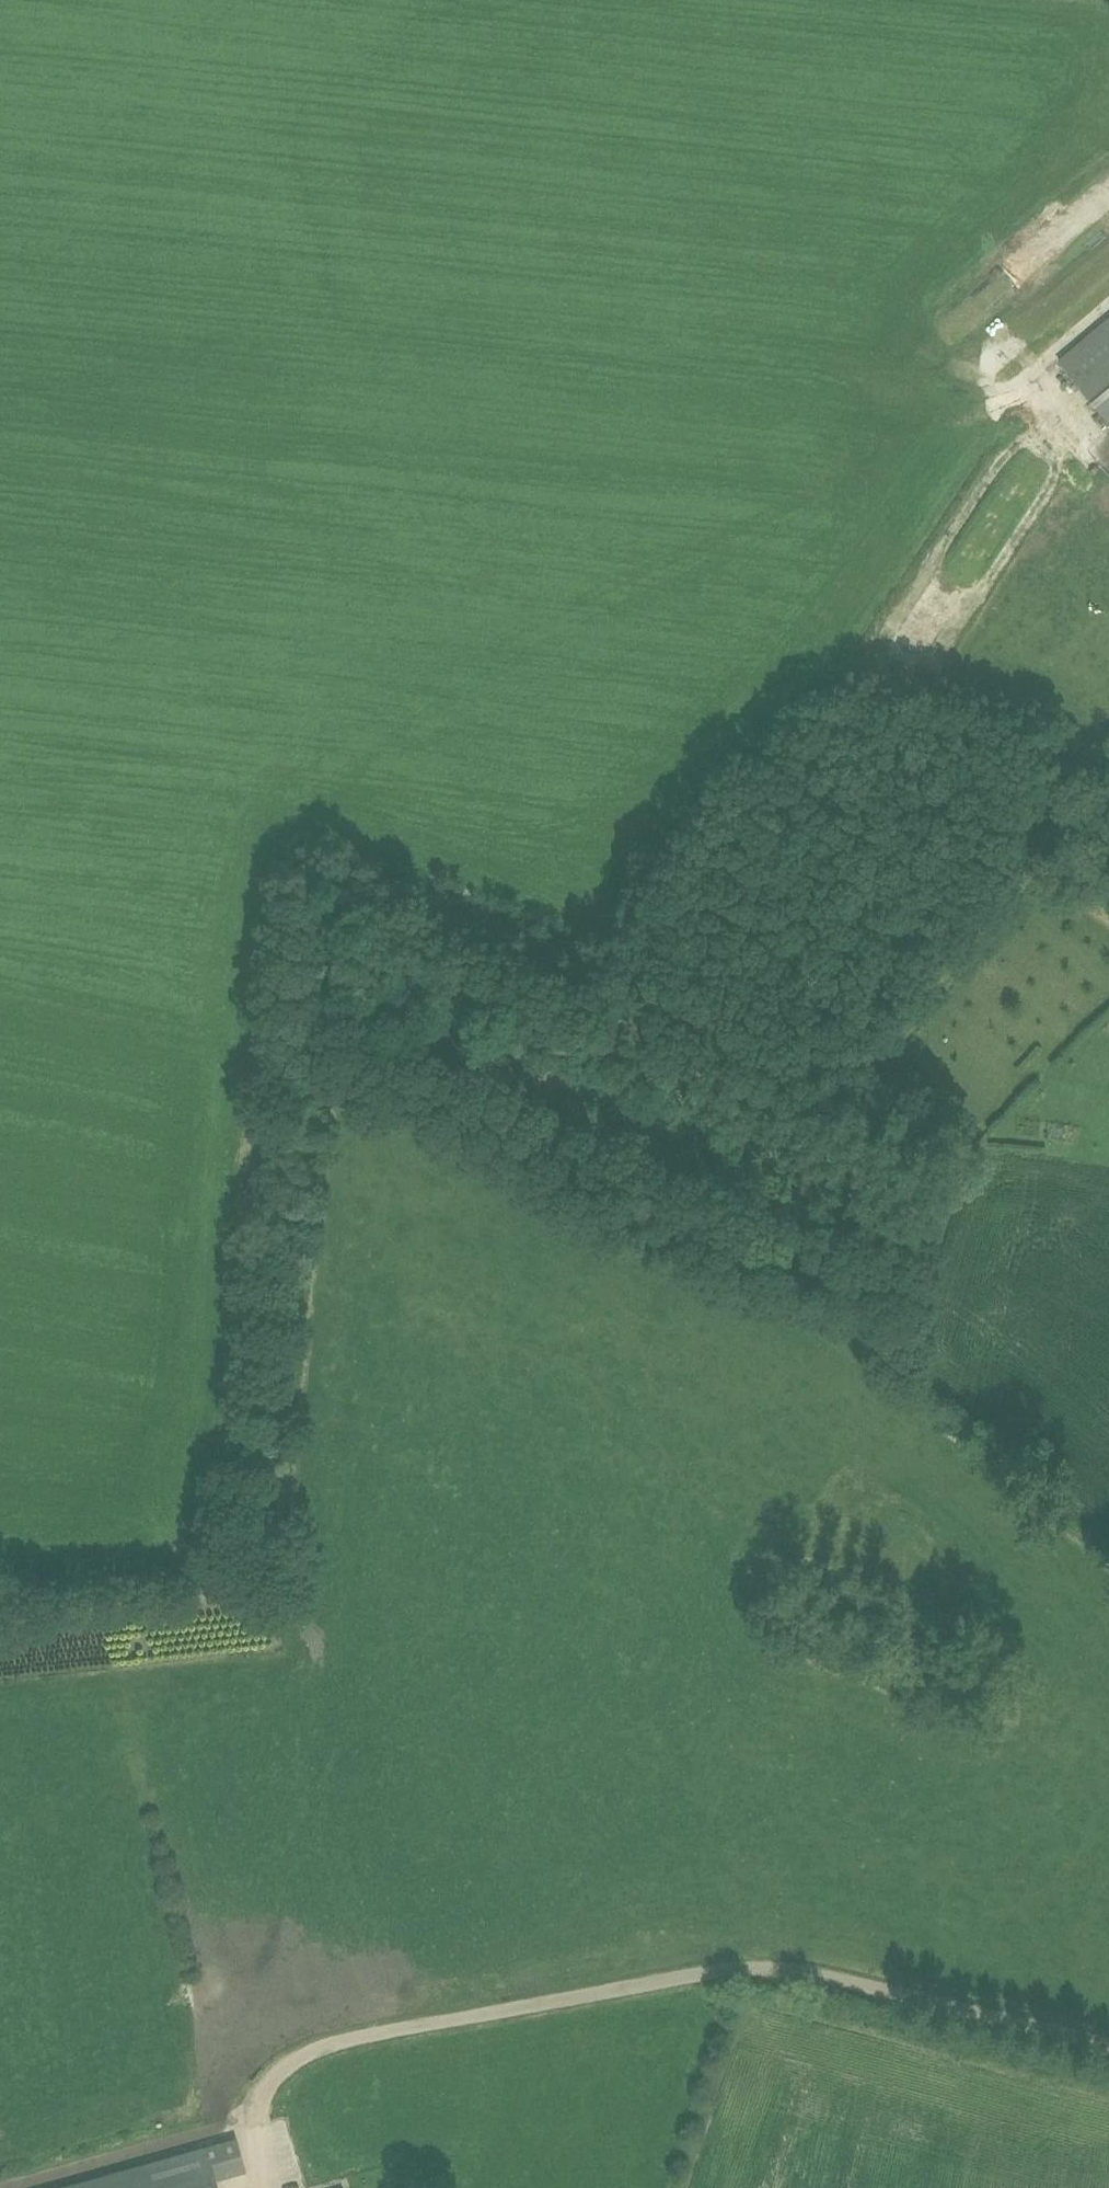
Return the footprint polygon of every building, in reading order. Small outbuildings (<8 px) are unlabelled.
[(1061,362),(1108,419),(1108,322),(1061,362)] [(213,2178),(245,2170),(236,2138),(55,2187),(216,2187),(213,2178)]
